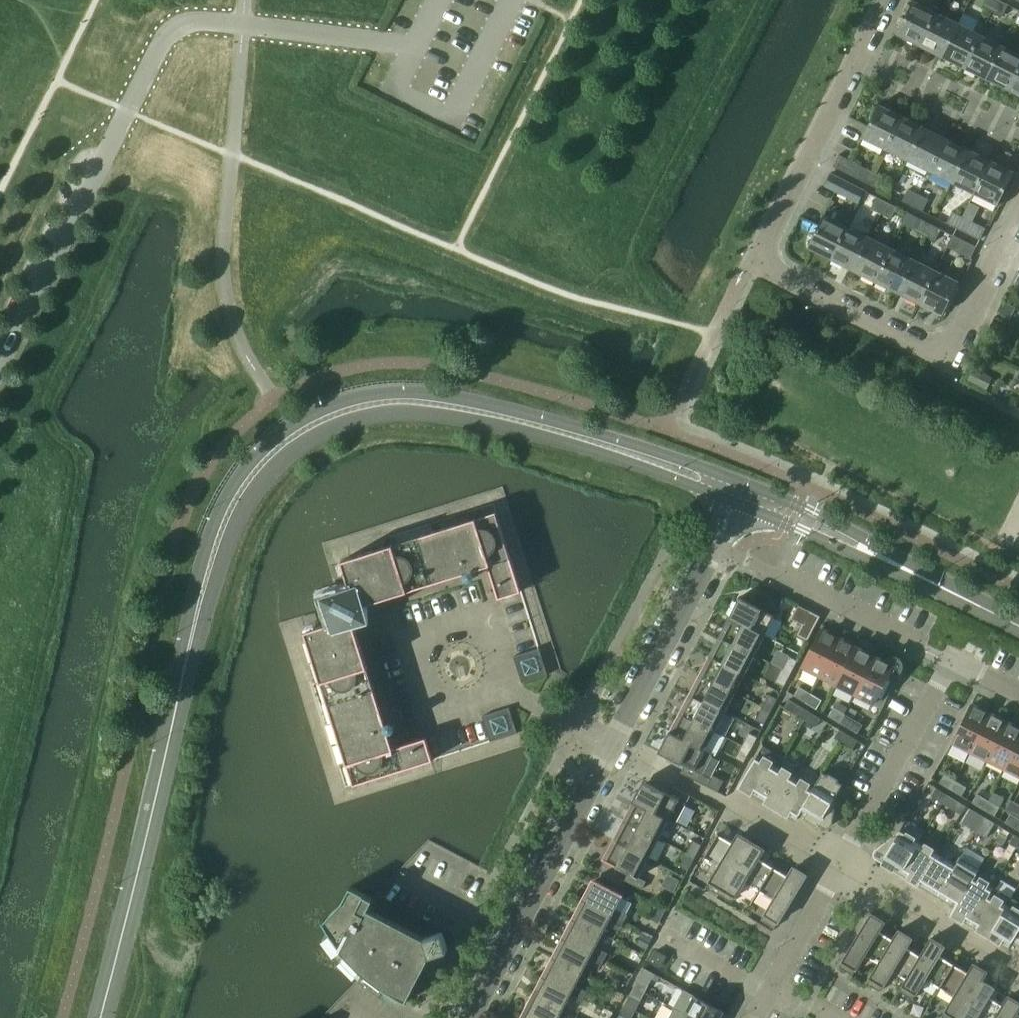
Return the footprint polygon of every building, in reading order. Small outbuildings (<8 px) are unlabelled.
[(998,0),(984,0),(982,6),(993,11),(998,0)] [(999,0),(998,0),(993,11),(1003,16),(1008,5),(999,0)] [(897,33),(920,45),(936,13),(913,1),(897,33)] [(920,45),(942,56),(958,24),(936,13),(920,45)] [(942,56),(965,67),(981,35),(958,24),(942,56)] [(965,67),(987,78),(1003,47),(981,35),(965,67)] [(1009,90),(1018,70),(1018,55),(1003,47),(987,78),(1009,90)] [(1009,90),(1018,94),(1018,70),(1009,90)] [(886,148),(902,116),(879,104),(862,136),(886,148)] [(886,148),(909,160),(925,127),(902,116),(886,148)] [(909,160),(930,171),(946,138),(925,127),(909,160)] [(930,171),(952,182),(969,150),(946,138),(930,171)] [(952,182),(975,194),(991,161),(969,150),(952,182)] [(868,183),(874,171),(840,154),(834,166),(868,183)] [(991,161),(975,194),(997,205),(1014,173),(991,161)] [(874,171),(868,183),(879,188),(884,176),(874,171)] [(830,173),(824,185),(848,197),(854,185),(830,173)] [(913,206),(919,194),(907,188),(902,200),(913,206)] [(928,199),(919,194),(913,206),(922,210),(928,199)] [(881,214),(887,202),(876,196),(870,208),(881,214)] [(896,207),(887,202),(881,214),(891,219),(896,207)] [(946,222),(957,228),(963,217),(952,210),(946,222)] [(831,258),(847,226),(824,214),(807,246),(831,258)] [(963,217),(957,228),(980,240),(986,229),(963,217)] [(926,236),(931,224),(919,218),(914,230),(926,236)] [(941,229),(931,224),(926,236),(935,241),(941,229)] [(831,258),(853,270),(869,238),(847,226),(831,258)] [(947,248),(970,260),(976,247),(953,236),(947,248)] [(853,270),(875,281),(891,249),(869,238),(853,270)] [(875,281),(897,292),(914,260),(891,249),(875,281)] [(897,292),(919,303),(935,271),(914,260),(897,292)] [(935,271),(919,303),(942,315),(959,283),(935,271)] [(1005,302),(999,313),(1009,319),(1015,307),(1005,302)] [(973,367),(966,380),(986,390),(993,377),(973,367)] [(350,585),(321,594),(330,622),(305,630),(354,784),(433,759),(426,737),(393,747),(355,625),(371,620),(366,603),(488,565),(499,597),(521,590),(496,511),(342,559),(350,585)] [(732,618),(765,635),(778,608),(751,594),(748,601),(739,596),(728,617),(731,619),(732,618)] [(807,641),(821,616),(809,610),(796,635),(807,641)] [(755,654),(765,635),(732,618),(731,619),(722,637),(755,654)] [(820,675),(838,638),(821,629),(802,666),(820,675)] [(744,673),(755,654),(722,637),(712,656),(744,673)] [(820,675),(837,684),(856,646),(838,638),(820,675)] [(837,684),(855,693),(874,655),(856,646),(837,684)] [(543,661),(539,648),(513,656),(518,669),(543,661)] [(874,655),(855,693),(881,706),(901,668),(901,667),(901,665),(901,663),(901,662),(900,660),(899,659),(898,658),(896,657),(895,657),(893,656),(892,657),(890,657),(889,658),(887,659),(886,660),(885,661),(874,655)] [(734,692),(744,673),(712,656),(702,675),(734,692)] [(782,668),(791,673),(797,660),(789,656),(782,668)] [(522,683),(547,675),(543,661),(518,669),(522,683)] [(784,686),(791,673),(782,668),(775,681),(784,686)] [(724,711),(734,692),(702,675),(692,694),(724,711)] [(805,702),(810,693),(799,686),(794,695),(805,702)] [(810,693),(805,702),(816,708),(822,699),(810,693)] [(714,731),(724,711),(692,694),(682,714),(714,731)] [(762,707),(771,711),(777,698),(769,694),(762,707)] [(809,711),(802,707),(789,699),(784,707),(804,720),(809,711)] [(970,751),(989,713),(971,704),(952,742),(970,751)] [(509,707),(495,711),(504,737),(517,732),(509,707)] [(764,724),(771,711),(762,707),(755,719),(764,724)] [(839,722),(845,713),(834,707),(828,715),(839,722)] [(490,741),(504,737),(495,711),(482,715),(490,741)] [(804,720),(815,727),(820,718),(809,711),(804,720)] [(845,713),(839,722),(857,733),(863,724),(845,713)] [(970,751),(987,759),(1006,722),(989,713),(970,751)] [(682,714),(672,732),(672,733),(704,750),(714,731),(682,714)] [(1005,768),(1018,739),(1018,728),(1006,722),(987,759),(1005,768)] [(839,729),(834,737),(841,742),(846,733),(839,729)] [(680,772),(698,781),(707,786),(711,778),(702,774),(712,753),(704,750),(672,733),(672,732),(669,730),(658,751),(684,765),(680,772)] [(749,732),(742,745),(751,749),(757,737),(749,732)] [(858,740),(846,733),(841,742),(852,748),(858,740)] [(1018,775),(1018,739),(1005,768),(1018,775)] [(751,749),(742,745),(735,758),(744,762),(751,749)] [(763,745),(758,754),(737,788),(738,789),(740,785),(758,796),(777,765),(782,756),(763,745)] [(758,796),(777,807),(795,776),(777,765),(758,796)] [(950,789),(956,780),(944,773),(939,782),(950,789)] [(777,807),(795,818),(814,787),(813,787),(795,776),(777,807)] [(643,780),(632,801),(635,803),(636,802),(669,819),(676,823),(686,803),(691,796),(673,787),(669,794),(643,780)] [(832,823),(832,822),(837,792),(817,780),(813,787),(814,787),(795,818),(796,819),(800,812),(823,826),(824,826),(825,827),(827,827),(828,827),(829,826),(830,825),(831,824),(832,823)] [(956,780),(950,789),(961,796),(967,787),(956,780)] [(942,803),(947,794),(936,787),(931,796),(942,803)] [(983,809),(989,800),(977,793),(972,802),(983,809)] [(942,803),(949,807),(960,814),(966,805),(947,794),(942,803)] [(989,800),(983,809),(994,815),(1000,807),(989,800)] [(635,803),(626,821),(659,838),(669,819),(636,802),(635,803)] [(979,825),(985,816),(977,812),(972,821),(979,825)] [(1018,824),(1018,818),(1010,813),(1005,822),(1016,829),(1018,824)] [(995,822),(985,816),(979,825),(975,831),(986,837),(995,822)] [(626,821),(616,840),(649,857),(659,838),(626,821)] [(877,858),(900,872),(919,841),(900,830),(876,848),(874,852),(877,858)] [(706,886),(719,894),(751,841),(740,834),(739,835),(740,836),(735,844),(718,834),(719,833),(718,833),(702,858),(704,859),(704,858),(718,866),(706,886)] [(1018,843),(1018,837),(1015,834),(1009,843),(1016,847),(1018,843)] [(649,857),(616,840),(605,860),(628,872),(625,879),(642,889),(646,881),(638,877),(649,857)] [(693,840),(686,852),(695,857),(701,844),(693,840)] [(750,905),(773,866),(773,865),(772,867),(755,856),(760,848),(761,849),(762,848),(751,841),(719,894),(732,902),(744,882),(758,890),(749,904),(750,905)] [(900,872),(919,883),(937,852),(919,841),(900,872)] [(695,857),(686,852),(679,865),(688,869),(695,857)] [(919,883),(937,894),(956,864),(937,852),(919,883)] [(937,894),(955,905),(956,906),(975,875),(979,868),(960,857),(956,864),(937,894)] [(773,866),(750,905),(759,891),(773,899),(761,919),(774,927),(806,874),(795,867),(794,868),(795,869),(790,877),(773,867),(774,866),(773,866)] [(951,912),(970,924),(993,886),(975,875),(956,906),(955,905),(951,912)] [(585,899),(624,920),(628,914),(615,908),(622,895),(623,895),(623,894),(595,879),(585,899)] [(335,952),(341,959),(341,960),(347,966),(353,972),(359,978),(360,978),(367,984),(373,989),(380,993),(389,999),(397,1003),(401,997),(406,1000),(430,955),(448,950),(442,931),(424,937),(368,908),(373,898),(350,886),(342,902),(324,920),(323,920),(328,929),(324,937),(325,938),(330,945),(335,952)] [(989,935),(1007,904),(1012,897),(993,886),(970,924),(989,935)] [(989,935),(1008,946),(1012,939),(1018,927),(1018,901),(1012,897),(1007,904),(989,935)] [(585,899),(575,919),(602,933),(609,920),(621,926),(624,920),(585,899)] [(658,905),(651,916),(659,921),(666,909),(658,905)] [(893,939),(876,929),(881,920),(882,921),(883,920),(871,913),(839,966),(852,974),(864,954),(878,963),(879,963),(893,939)] [(575,919),(565,938),(604,959),(608,953),(595,946),(602,933),(575,919)] [(898,929),(893,939),(879,963),(878,963),(866,982),(880,991),(892,971),(906,979),(921,956),(920,955),(903,945),(908,937),(909,937),(910,936),(898,929)] [(931,937),(920,955),(921,956),(906,979),(899,990),(913,999),(925,979),(939,987),(930,1001),(931,1002),(954,963),(953,962),(953,963),(936,953),(941,945),(942,945),(943,944),(931,937)] [(565,938),(555,957),(582,971),(589,958),(601,965),(604,959),(565,938)] [(661,966),(666,956),(656,950),(650,960),(661,966)] [(555,957),(545,976),(584,997),(588,991),(575,985),(582,971),(555,957)] [(945,1017),(958,1017),(983,976),(984,976),(987,971),(975,964),(975,965),(976,966),(971,974),(954,964),(954,963),(931,1002),(940,988),(954,996),(942,1016),(945,1017)] [(638,978),(634,986),(645,992),(649,984),(654,973),(644,967),(638,978)] [(545,976),(535,995),(562,1010),(569,997),(581,1003),(584,998),(584,997),(545,976)] [(984,976),(983,976),(958,1017),(995,1017),(1003,1005),(1002,1005),(985,995),(990,986),(992,987),(992,986),(982,980),(984,976)] [(641,999),(645,992),(634,986),(630,994),(641,999)] [(674,1008),(684,1013),(693,1017),(719,1017),(723,1011),(694,995),(684,989),(674,1008)] [(525,1015),(531,1017),(558,1017),(562,1010),(535,995),(525,1015)] [(1002,1005),(1003,1005),(995,1017),(1018,1017),(1018,1015),(1013,1011),(1018,1003),(1018,1002),(1008,995),(1002,1005)] [(668,1017),(693,1017),(684,1013),(674,1008),(668,1017)]
